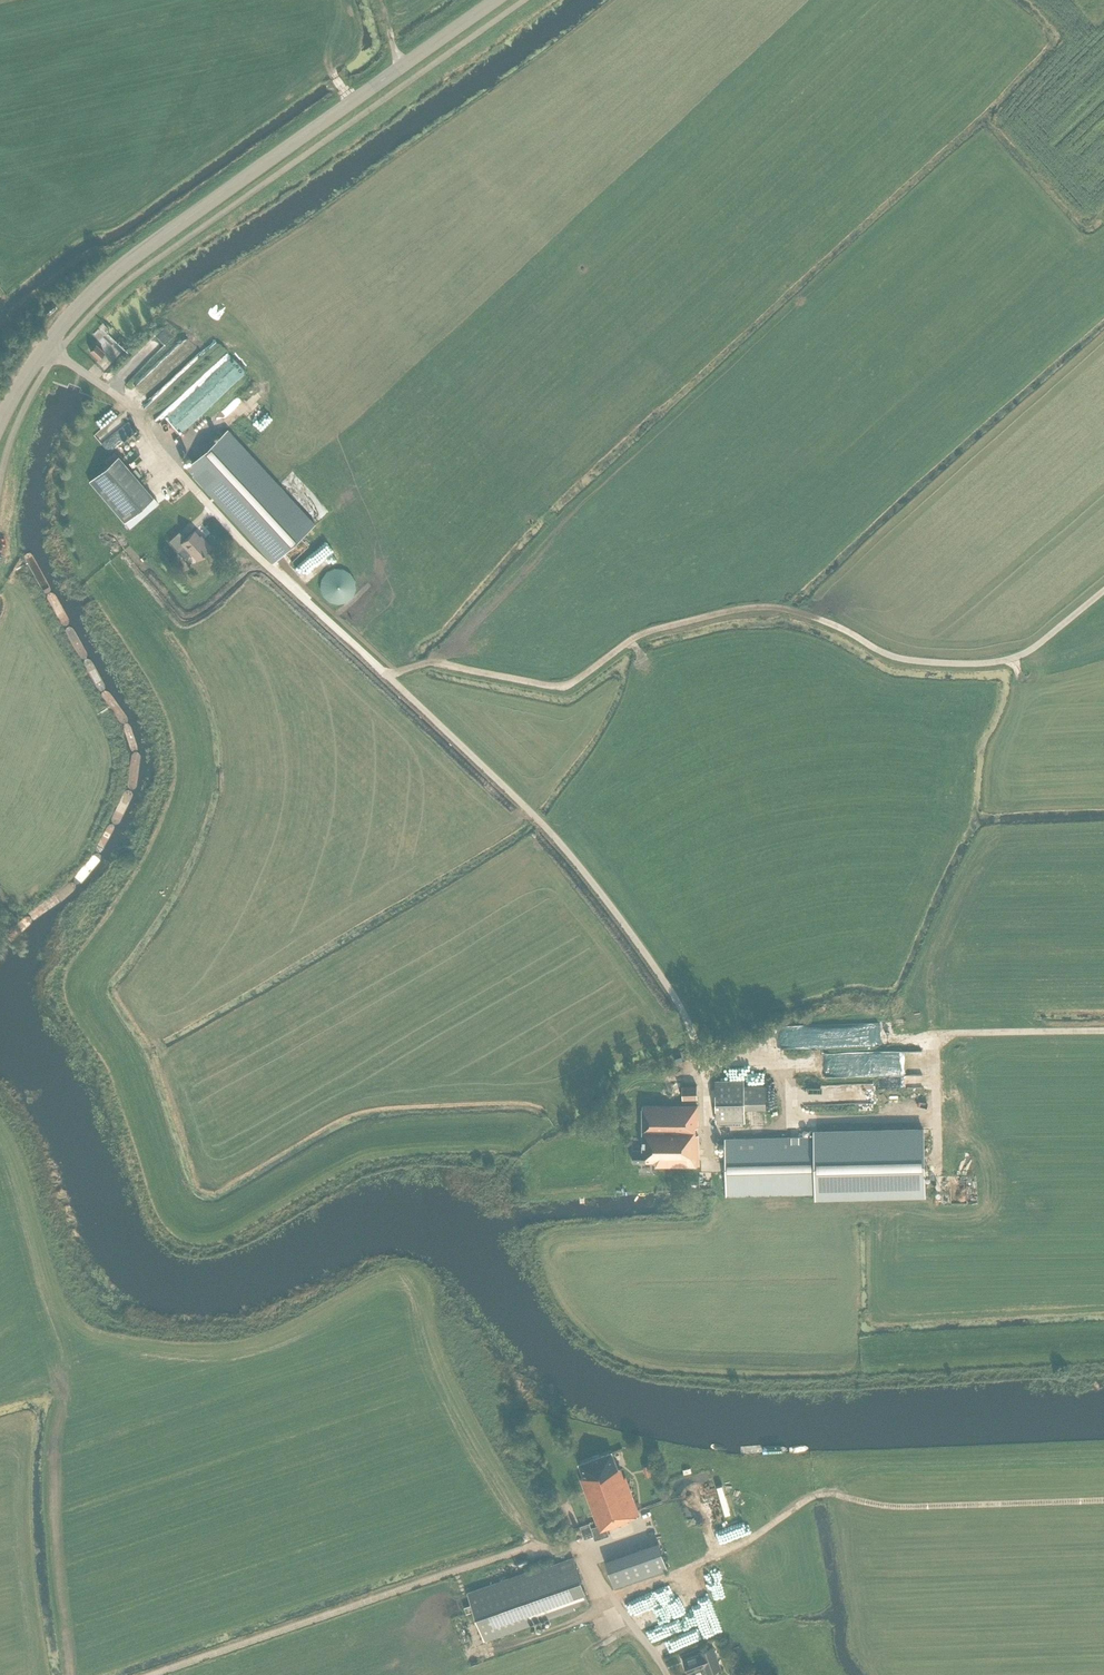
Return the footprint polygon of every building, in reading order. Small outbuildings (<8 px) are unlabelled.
[(48,313),(56,307),(52,302),(44,309),(48,313)] [(90,350),(99,359),(105,353),(96,344),(90,350)] [(180,346),(171,354),(180,363),(188,356),(180,346)] [(188,370),(195,379),(221,357),(214,348),(195,364),(188,370)] [(254,386),(246,394),(254,403),(263,395),(254,386)] [(187,467),(274,562),(315,523),(228,429),(187,467)] [(108,465),(89,480),(130,528),(158,503),(118,456),(108,465)] [(203,540),(194,530),(185,539),(179,532),(169,541),(179,551),(184,546),(197,559),(211,547),(204,539),(203,540)] [(353,599),(354,569),(324,568),(322,597),(353,599)] [(783,1049),(797,1043),(789,1025),(784,1027),(786,1032),(776,1036),(783,1049)] [(745,1085),(745,1079),(716,1080),(717,1123),(745,1122),(745,1108),(766,1108),(766,1085),(745,1085)] [(682,1098),(698,1098),(698,1086),(682,1086),(682,1098)] [(696,1134),(696,1127),(698,1126),(698,1105),(643,1105),(643,1149),(633,1149),(633,1161),(655,1162),(655,1165),(699,1165),(699,1134),(696,1134)] [(726,1194),(815,1192),(815,1196),(924,1195),(923,1130),(814,1132),(814,1136),(725,1138),(726,1194)] [(618,1468),(612,1451),(579,1463),(584,1477),(580,1478),(591,1507),(598,1525),(592,1527),(590,1522),(580,1526),(585,1538),(593,1535),(595,1539),(609,1534),(607,1529),(629,1521),(628,1518),(639,1514),(625,1476),(624,1477),(620,1467),(618,1468)] [(653,1460),(643,1461),(644,1472),(654,1471),(653,1460)] [(650,1551),(639,1555),(648,1580),(659,1576),(650,1551)] [(474,1610),(484,1638),(589,1600),(573,1556),(468,1593),(472,1603),(465,1606),(467,1612),(474,1610)] [(721,1667),(713,1646),(699,1651),(700,1653),(683,1659),(688,1672),(705,1666),(707,1672),(721,1667)]
